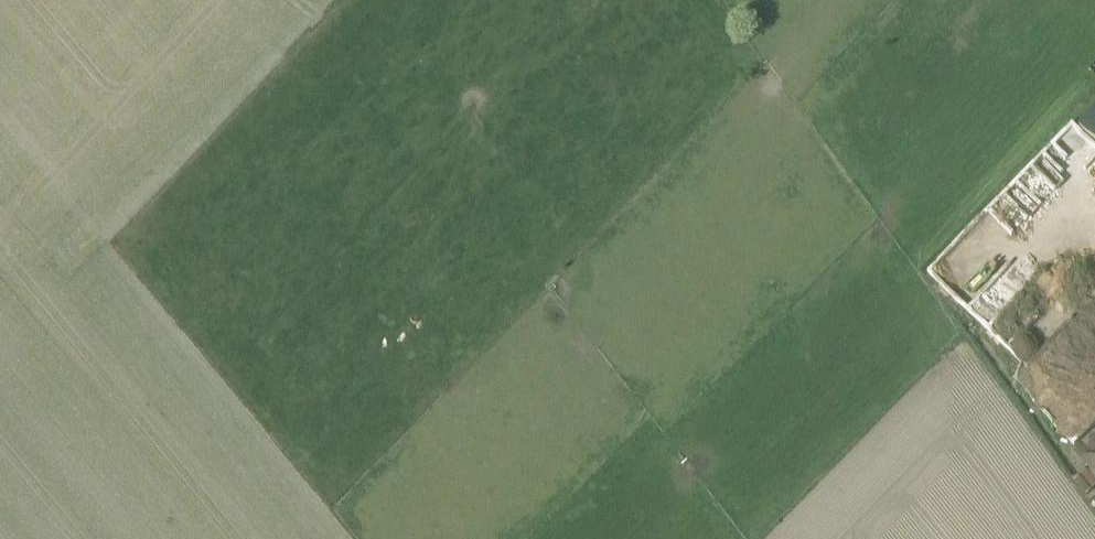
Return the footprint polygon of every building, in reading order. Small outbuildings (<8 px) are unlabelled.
[(1075,121),(1094,141),(1094,100),(1075,121)]
